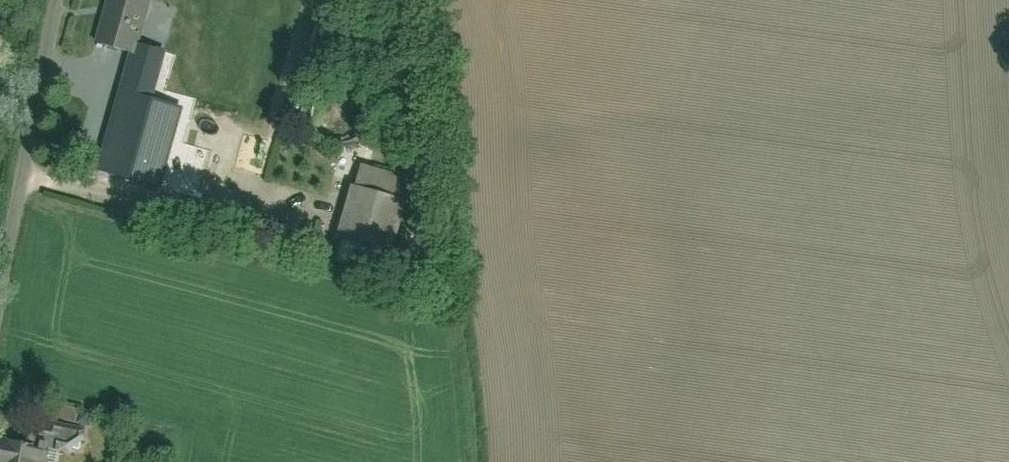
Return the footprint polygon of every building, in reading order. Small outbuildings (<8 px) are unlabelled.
[(144,0),(109,0),(98,44),(136,54),(138,46),(150,2),(144,0)] [(136,54),(126,92),(150,99),(162,52),(138,46),(136,54)] [(150,99),(126,92),(111,147),(158,160),(173,105),(150,99)] [(363,166),(357,188),(405,200),(411,179),(363,166)] [(405,200),(357,188),(344,237),(392,250),(405,200)] [(46,452),(4,442),(0,459),(0,461),(44,461),(46,452)]
